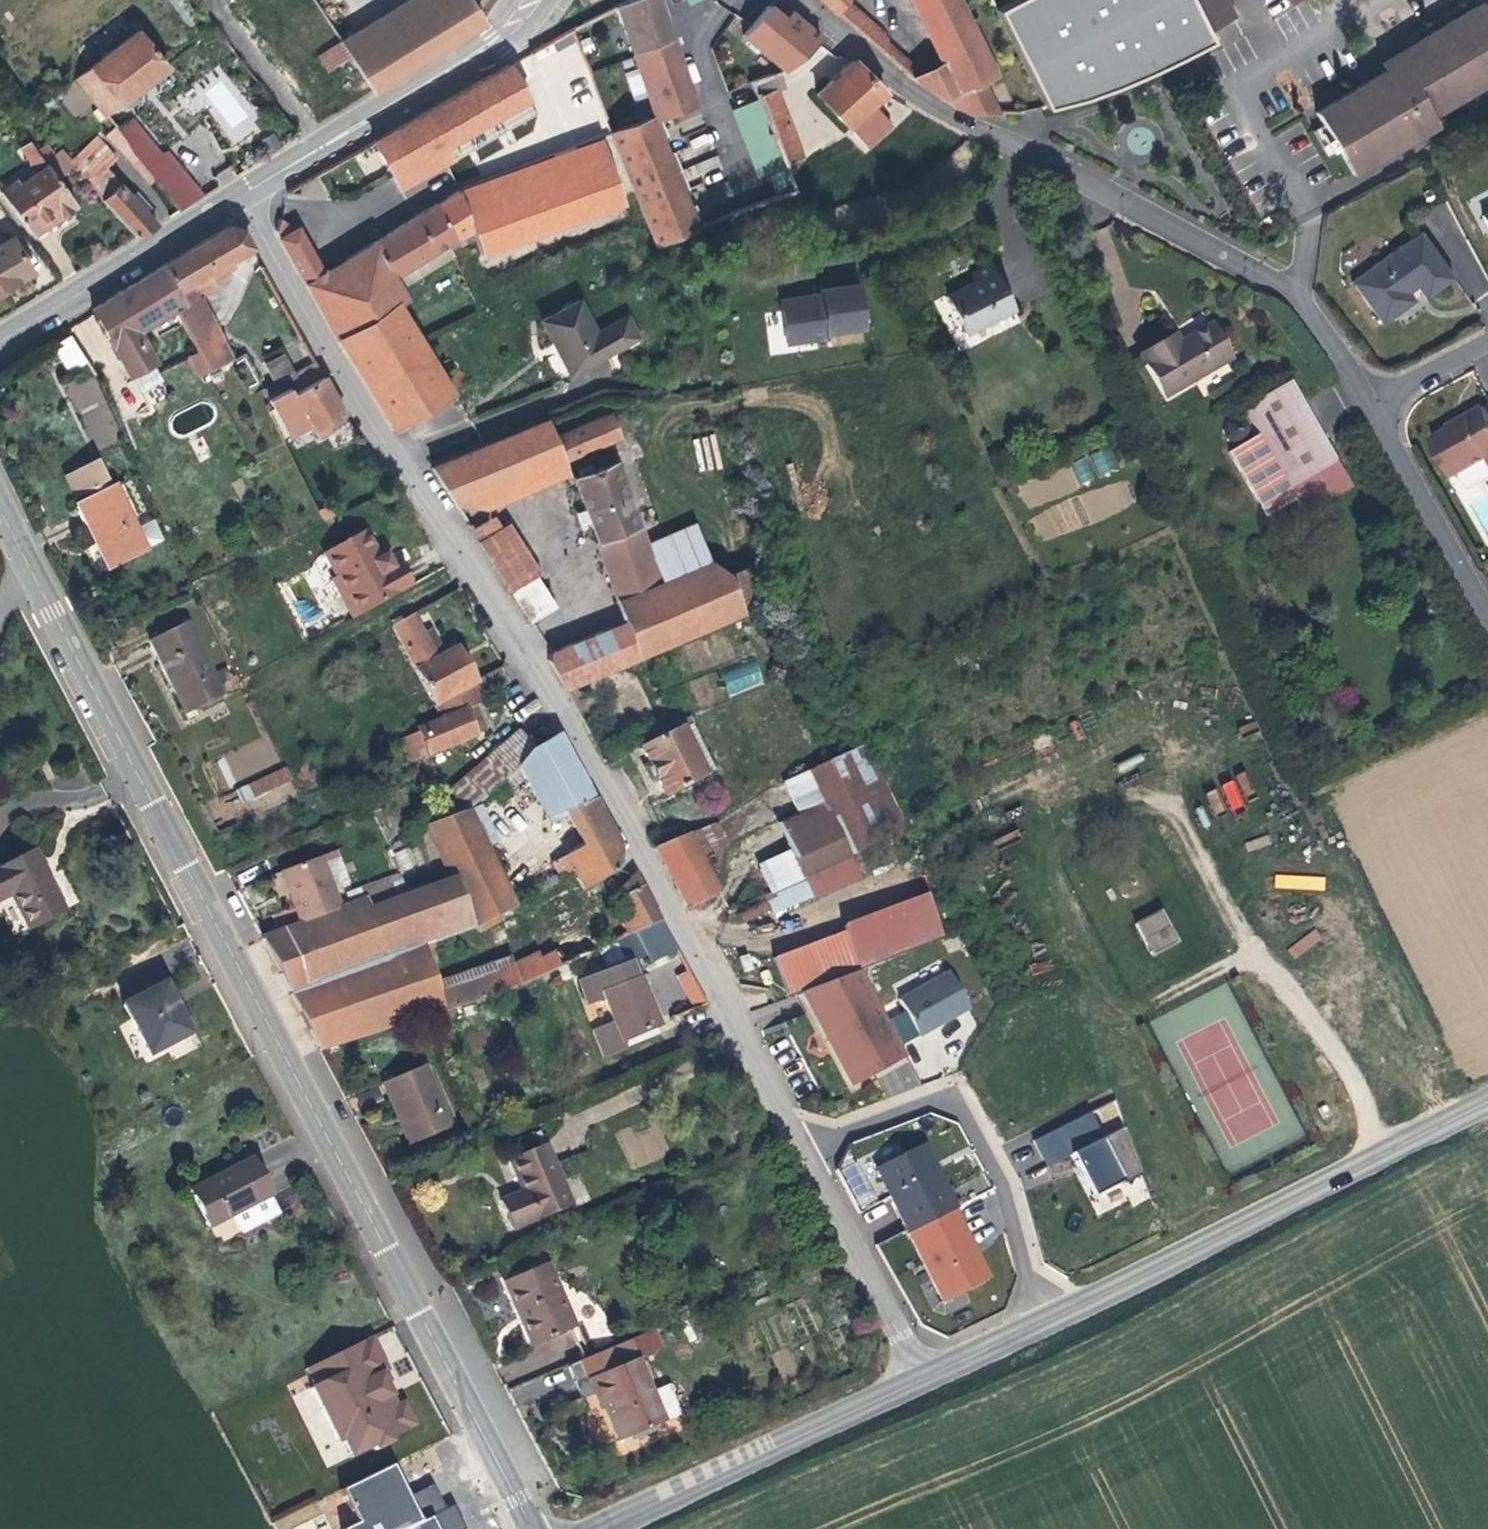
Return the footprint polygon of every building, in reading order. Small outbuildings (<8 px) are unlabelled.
[(371,91),(481,23),(467,0),(407,0),(341,42),(350,57),(371,91)] [(659,119),(696,104),(689,83),(679,56),(670,32),(666,23),(658,1),(660,0),(628,0),(615,6),(659,119)] [(658,1),(666,23),(678,18),(671,0),(660,0),(658,1)] [(909,74),(914,69),(883,43),(887,38),(845,0),(821,0),(909,74)] [(914,79),(918,83),(965,111),(998,109),(983,80),(996,74),(959,0),(911,0),(941,59),(943,64),(914,79)] [(1014,3),(1064,100),(1089,95),(1162,64),(1231,36),(1219,15),(1244,4),(1242,0),(1021,0),(1014,3)] [(1486,15),(1479,4),(1416,44),(1422,53),(1385,78),(1321,123),(1355,178),(1436,124),(1431,116),(1487,77),(1487,14),(1486,15)] [(784,69),(819,37),(800,22),(790,15),(784,19),(770,6),(746,35),(784,69)] [(570,28),(532,50),(546,76),(582,58),(570,28)] [(77,78),(106,116),(147,85),(168,68),(167,67),(139,31),(117,46),(112,39),(106,44),(111,51),(77,78)] [(328,69),(350,57),(341,42),(320,55),(328,69)] [(1385,78),(1422,53),(1416,44),(1379,68),(1385,78)] [(910,75),(914,79),(943,64),(941,59),(910,75)] [(867,75),(854,60),(850,63),(817,94),(847,128),(885,95),(867,75)] [(508,64),(373,141),(392,175),(527,99),(508,64)] [(206,106),(232,145),(262,125),(222,65),(176,95),(190,116),(206,106)] [(780,74),(754,84),(759,95),(760,98),(776,92),(786,88),(780,74)] [(998,109),(1014,109),(996,74),(983,80),(998,109)] [(59,96),(76,117),(92,104),(76,83),(59,96)] [(776,92),(760,98),(773,131),(786,163),(802,156),(776,92)] [(535,113),(527,99),(392,175),(400,189),(535,113)] [(648,218),(660,246),(699,230),(693,215),(677,175),(663,140),(653,117),(634,125),(612,134),(643,206),(648,218)] [(133,118),(126,124),(129,128),(137,123),(133,118)] [(290,127),(298,137),(307,131),(300,121),(290,127)] [(126,124),(117,130),(140,159),(155,179),(157,182),(180,166),(168,150),(161,155),(137,123),(129,128),(126,124)] [(117,130),(115,127),(106,135),(131,165),(140,159),(117,130)] [(70,163),(75,169),(135,238),(156,224),(136,202),(106,168),(117,158),(98,137),(70,163)] [(459,191),(472,229),(477,242),(481,255),(623,204),(601,140),(459,191)] [(75,205),(58,180),(30,142),(19,149),(31,166),(35,165),(39,170),(18,185),(17,182),(2,192),(32,236),(47,226),(52,233),(60,228),(58,225),(74,214),(70,208),(75,205)] [(140,159),(131,165),(148,185),(155,179),(140,159)] [(180,166),(157,182),(179,210),(203,195),(180,166)] [(392,425),(451,390),(420,339),(396,301),(405,297),(397,283),(393,275),(455,239),(472,229),(459,191),(381,236),(377,229),(372,232),(368,233),(372,242),(321,272),(295,228),(290,230),(279,220),(275,231),(327,319),(344,349),(372,394),(392,425)] [(197,247),(164,267),(179,293),(193,285),(199,296),(202,294),(216,286),(212,276),(233,264),(230,259),(251,247),(241,231),(229,228),(197,247)] [(477,242),(472,229),(455,239),(461,251),(477,242)] [(1424,298),(1453,277),(1418,231),(1351,280),(1382,323),(1415,299),(1409,291),(1415,286),(1424,298)] [(24,276),(31,272),(12,239),(0,245),(0,290),(24,276)] [(143,279),(163,315),(174,308),(184,302),(179,293),(164,267),(155,272),(143,279)] [(989,267),(969,277),(973,284),(945,298),(966,339),(1014,315),(1002,293),(989,267)] [(104,302),(93,310),(132,376),(155,364),(150,352),(145,342),(138,330),(163,315),(143,279),(135,284),(112,297),(104,302)] [(825,289),(818,290),(819,297),(802,300),(801,296),(777,299),(784,343),(825,337),(825,333),(862,327),(856,284),(825,289)] [(210,312),(202,294),(199,296),(193,285),(179,293),(184,302),(174,308),(183,326),(210,312)] [(548,315),(540,319),(551,340),(554,338),(562,352),(572,371),(636,336),(626,315),(594,330),(578,300),(548,315)] [(210,312),(183,326),(206,370),(224,362),(214,341),(223,337),(210,312)] [(1171,338),(1138,356),(1162,398),(1228,361),(1208,326),(1188,337),(1174,345),(1171,338)] [(67,371),(85,360),(69,335),(51,345),(67,371)] [(232,357),(223,337),(214,341),(224,362),(232,357)] [(292,392),(323,376),(317,364),(267,391),(271,398),(289,388),(292,392)] [(313,429),(344,412),(323,376),(292,392),(289,388),(271,398),(268,399),(273,407),(280,421),(285,419),(303,409),(311,425),(313,429)] [(1296,502),(1305,517),(1348,491),(1311,429),(1285,386),(1243,411),(1257,436),(1296,502)] [(549,437),(606,414),(601,402),(544,425),(549,437)] [(1484,406),(1475,411),(1467,415),(1468,418),(1451,427),(1433,437),(1454,475),(1487,457),(1487,413),(1484,406)] [(293,434),(311,425),(303,409),(285,419),(293,434)] [(315,433),(320,431),(347,417),(346,416),(344,412),(313,429),(315,433)] [(542,421),(431,467),(454,502),(558,461),(616,438),(606,414),(549,437),(544,425),(542,421)] [(1451,427),(1468,418),(1467,415),(1450,425),(1451,427)] [(342,440),(357,432),(347,417),(320,431),(329,447),(342,440)] [(692,439),(699,471),(721,466),(714,434),(692,439)] [(1296,502),(1257,436),(1228,452),(1267,518),(1296,502)] [(1108,445),(1072,466),(1083,485),(1119,465),(1108,445)] [(565,476),(558,461),(454,502),(484,507),(565,476)] [(546,656),(563,686),(640,657),(638,654),(743,613),(727,574),(708,563),(658,583),(643,543),(611,462),(590,471),(588,466),(576,471),(577,475),(571,478),(585,513),(625,618),(549,650),(546,656)] [(97,533),(112,566),(144,550),(115,489),(108,492),(95,464),(66,478),(75,497),(85,492),(88,501),(75,507),(83,523),(90,536),(97,533)] [(1020,483),(1022,501),(1074,497),(1071,467),(1036,470),(1037,481),(1020,483)] [(1128,485),(1093,489),(1096,514),(1131,510),(1128,485)] [(470,529),(477,541),(498,527),(491,516),(470,529)] [(142,526),(152,545),(163,539),(154,520),(142,526)] [(498,527),(477,541),(510,591),(534,575),(539,572),(506,522),(498,527)] [(643,543),(658,583),(708,563),(693,524),(643,543)] [(105,569),(112,566),(97,533),(90,536),(105,569)] [(364,533),(323,555),(335,579),(327,584),(336,601),(346,597),(356,618),(414,586),(402,564),(390,570),(380,575),(374,564),(379,561),(364,533)] [(384,558),(379,561),(374,564),(380,575),(390,570),(387,564),(384,558)] [(406,561),(402,564),(414,586),(419,584),(406,561)] [(751,564),(727,574),(743,613),(766,604),(751,564)] [(534,575),(510,591),(530,621),(554,605),(534,575)] [(346,597),(336,601),(348,622),(356,618),(346,597)] [(435,704),(474,682),(456,648),(444,655),(435,659),(423,635),(413,615),(393,626),(435,704)] [(175,685),(188,711),(220,696),(186,626),(149,644),(166,680),(170,687),(175,685)] [(423,635),(435,659),(444,655),(438,643),(432,631),(423,635)] [(755,660),(720,673),(728,696),(764,683),(755,660)] [(474,682),(435,704),(436,705),(443,720),(419,730),(420,732),(429,754),(486,731),(481,721),(475,707),(485,701),(482,698),(474,682)] [(175,685),(170,687),(183,714),(188,711),(175,685)] [(685,717),(676,720),(703,773),(711,770),(685,717)] [(676,720),(636,735),(642,746),(640,747),(648,763),(655,776),(660,786),(663,794),(703,773),(676,720)] [(451,790),(468,810),(495,787),(518,768),(537,752),(520,731),(451,790)] [(411,761),(429,754),(420,732),(402,740),(411,761)] [(570,829),(601,816),(558,736),(556,735),(537,752),(518,768),(525,780),(545,818),(547,818),(561,812),(564,817),(570,829)] [(847,856),(904,828),(865,746),(782,784),(798,817),(776,827),(788,853),(757,867),(769,893),(779,888),(845,858),(848,857),(847,856)] [(655,776),(648,763),(641,767),(648,780),(655,776)] [(518,768),(495,787),(505,798),(525,780),(518,768)] [(289,781),(283,769),(244,787),(250,799),(289,781)] [(1223,784),(1231,809),(1243,805),(1234,780),(1223,784)] [(481,805),(468,811),(484,845),(497,839),(481,805)] [(468,810),(425,826),(451,881),(394,901),(374,908),(367,911),(363,903),(362,903),(341,910),(299,925),(261,939),(291,996),(435,944),(469,931),(467,927),(471,925),(491,914),(512,902),(484,845),(468,811),(468,810)] [(550,822),(564,817),(561,812),(547,818),(550,822)] [(601,816),(570,829),(578,844),(610,831),(601,816)] [(716,823),(687,835),(697,855),(726,844),(716,823)] [(618,870),(620,850),(616,843),(610,831),(578,844),(565,852),(567,856),(553,865),(559,877),(571,871),(582,889),(618,870)] [(686,834),(654,848),(687,909),(717,892),(710,879),(697,855),(687,835),(686,834)] [(63,910),(43,871),(33,851),(0,867),(0,901),(10,895),(28,929),(63,910)] [(779,888),(769,893),(763,896),(772,914),(854,876),(845,858),(779,888)] [(288,895),(299,925),(341,910),(321,859),(280,872),(288,895)] [(596,920),(608,945),(659,921),(633,874),(615,893),(622,908),(617,910),(596,920)] [(359,896),(362,903),(363,903),(367,911),(374,908),(372,899),(391,892),(389,886),(359,896)] [(374,908),(394,901),(391,892),(372,899),(374,908)] [(291,996),(320,1052),(424,1018),(516,988),(570,963),(598,950),(572,893),(535,911),(554,954),(537,961),(535,957),(513,966),(509,957),(432,984),(427,967),(441,962),(435,944),(291,996)] [(772,960),(787,997),(805,990),(818,985),(858,970),(942,939),(926,895),(842,927),(844,932),(772,960)] [(1156,912),(1132,925),(1149,957),(1174,944),(1156,912)] [(493,919),(491,914),(471,925),(472,929),(493,919)] [(608,945),(600,949),(609,964),(646,946),(655,964),(676,953),(659,921),(608,945)] [(1296,958),(1322,939),(1315,930),(1289,949),(1296,958)] [(613,1022),(592,1032),(603,1057),(624,1049),(622,1041),(659,1026),(651,1005),(644,989),(651,986),(646,975),(637,979),(630,964),(581,983),(591,1007),(604,1002),(613,1022)] [(805,990),(851,1083),(904,1061),(858,970),(805,990)] [(704,1004),(687,973),(676,979),(693,1009),(704,1004)] [(948,973),(897,1001),(917,1036),(968,1008),(948,973)] [(164,985),(124,1006),(129,1015),(148,1053),(188,1032),(172,1001),(164,985)] [(423,1067),(381,1084),(389,1103),(395,1119),(400,1117),(411,1144),(449,1128),(423,1067)] [(1087,1115),(1032,1142),(1044,1167),(1075,1154),(1093,1190),(1119,1177),(1123,1186),(1142,1175),(1123,1128),(1100,1140),(1087,1115)] [(400,1117),(395,1119),(406,1146),(411,1144),(400,1117)] [(953,1210),(920,1147),(875,1170),(906,1234),(953,1210)] [(543,1148),(508,1163),(515,1180),(521,1192),(498,1203),(511,1231),(569,1205),(543,1148)] [(250,1159),(190,1190),(209,1226),(269,1195),(260,1179),(250,1159)] [(953,1210),(906,1234),(942,1303),(984,1281),(969,1252),(974,1250),(968,1238),(953,1210)] [(988,1279),(974,1250),(969,1252),(984,1281),(988,1279)] [(531,1254),(501,1267),(505,1275),(534,1262),(531,1254)] [(542,1265),(502,1283),(517,1316),(530,1348),(571,1330),(542,1265)] [(653,1329),(640,1335),(648,1353),(661,1348),(653,1329)] [(567,1366),(575,1385),(589,1379),(635,1359),(648,1353),(640,1335),(567,1366)] [(370,1336),(305,1368),(313,1385),(309,1387),(336,1442),(340,1439),(349,1456),(372,1444),(373,1447),(389,1439),(388,1437),(413,1424),(401,1401),(395,1404),(387,1388),(379,1373),(386,1369),(370,1336)] [(635,1359),(589,1379),(595,1393),(601,1408),(615,1442),(677,1416),(669,1397),(670,1395),(671,1393),(671,1392),(671,1390),(670,1389),(669,1388),(667,1387),(665,1387),(650,1393),(635,1359)] [(581,1399),(595,1393),(589,1379),(575,1385),(581,1399)] [(347,1489),(363,1521),(348,1528),(407,1528),(425,1520),(413,1495),(398,1464),(347,1489)] [(435,1484),(413,1495),(425,1520),(435,1515),(447,1509),(435,1484)] [(447,1509),(435,1515),(442,1528),(467,1528),(468,1528),(456,1505),(447,1509)] [(425,1520),(407,1528),(442,1528),(435,1515),(425,1520)] [(294,1528),(325,1528),(322,1517),(293,1527),(294,1528)]
